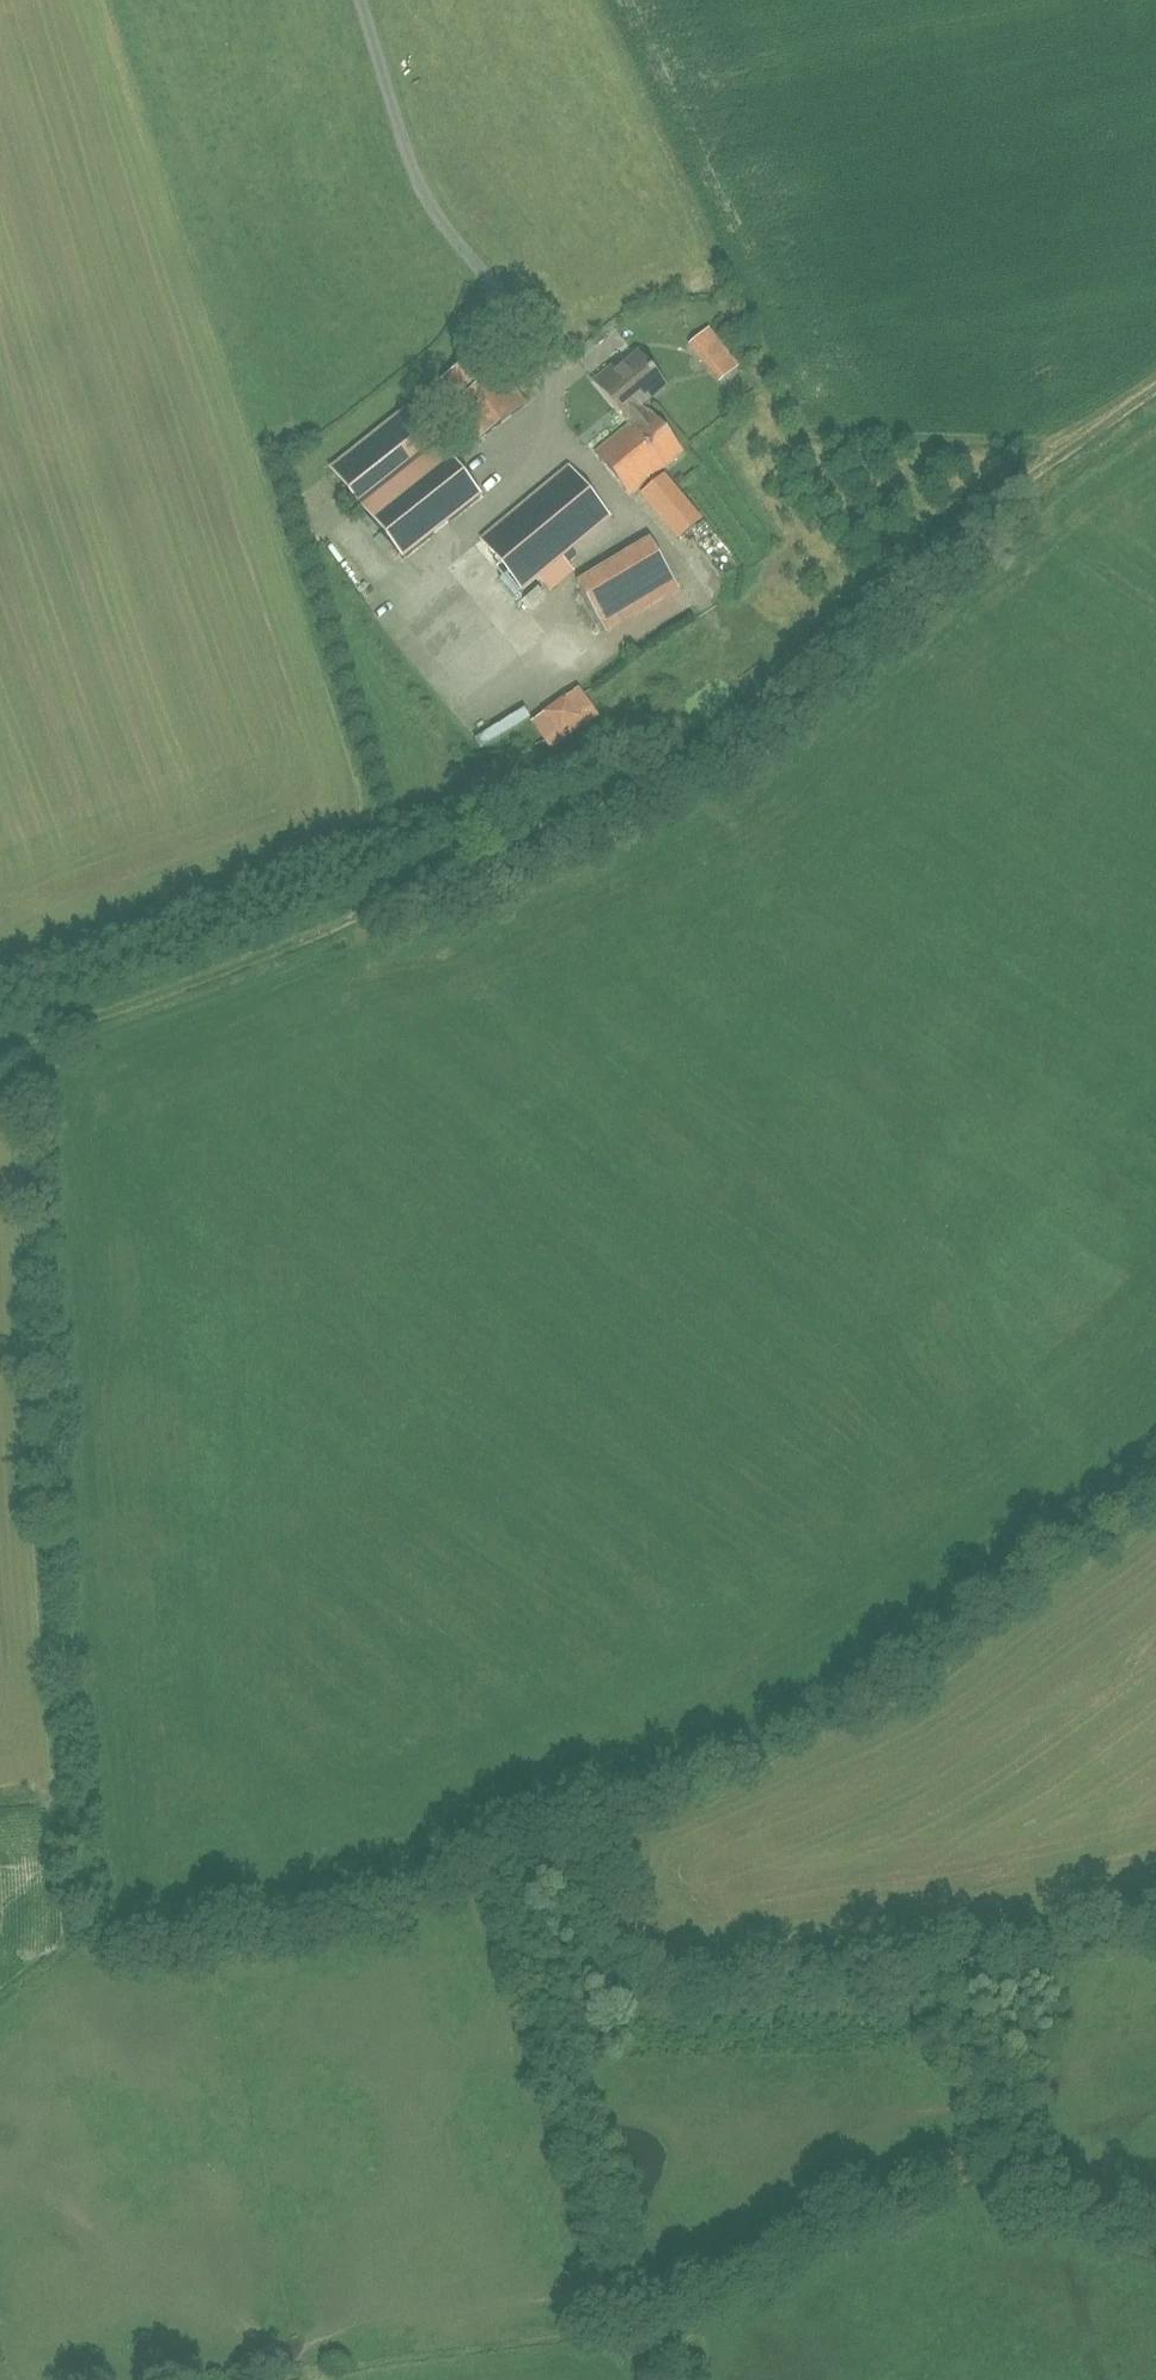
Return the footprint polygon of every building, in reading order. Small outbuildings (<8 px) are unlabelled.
[(730,355),(717,338),(701,350),(715,367),(730,355)] [(408,405),(331,466),(403,558),(481,496),(421,420),(456,393),(461,399),(449,408),(475,443),(526,404),(482,347),(443,377),(448,384),(413,411),(408,405)] [(523,390),(542,376),(520,347),(501,362),(523,390)] [(626,418),(640,407),(664,386),(639,355),(618,372),(614,367),(596,382),(626,418)] [(630,495),(683,451),(649,409),(645,412),(640,407),(626,418),(631,424),(596,453),(630,495)] [(523,588),(538,575),(551,592),(575,572),(561,555),(609,516),(569,466),(482,538),(523,588)] [(606,632),(679,588),(651,541),(578,584),(606,632)] [(546,714),(564,736),(587,717),(570,695),(546,714)]
